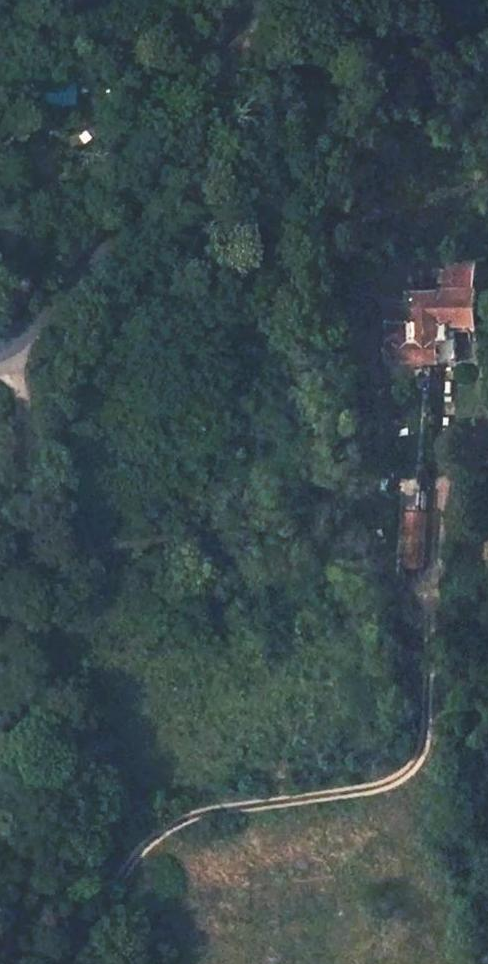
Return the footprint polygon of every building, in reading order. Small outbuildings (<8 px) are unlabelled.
[(475,324),(476,265),(444,265),(444,291),(412,291),(410,324),(385,324),(385,361),(457,360),(457,325),(475,324)] [(421,570),(424,511),(404,510),(400,569),(421,570)]
